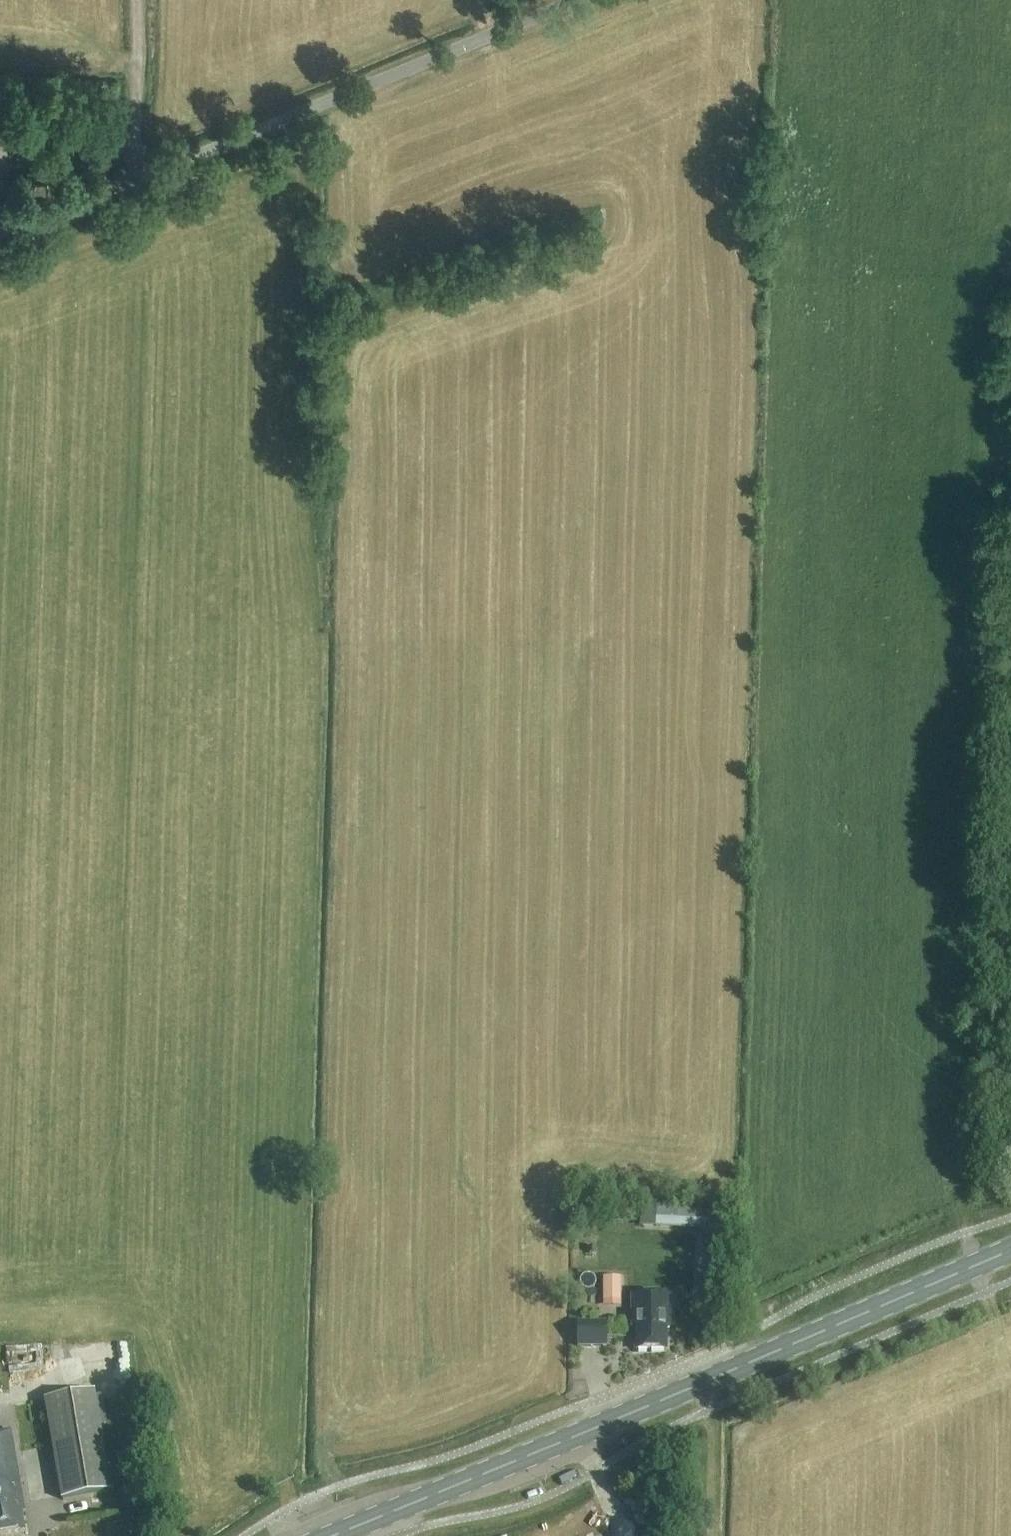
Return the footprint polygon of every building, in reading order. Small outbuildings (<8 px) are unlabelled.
[(641,1204),(640,1227),(655,1228),(716,1231),(717,1207),(656,1204),(641,1204)] [(621,1277),(602,1277),(602,1302),(621,1302),(621,1277)] [(666,1328),(669,1328),(669,1296),(631,1297),(631,1328),(635,1328),(635,1351),(666,1351),(666,1328)] [(577,1348),(605,1347),(605,1323),(577,1324),(577,1348)] [(111,1493),(93,1393),(45,1401),(62,1501),(111,1493)] [(10,1433),(0,1434),(0,1535),(23,1532),(18,1500),(22,1500),(10,1433)]
